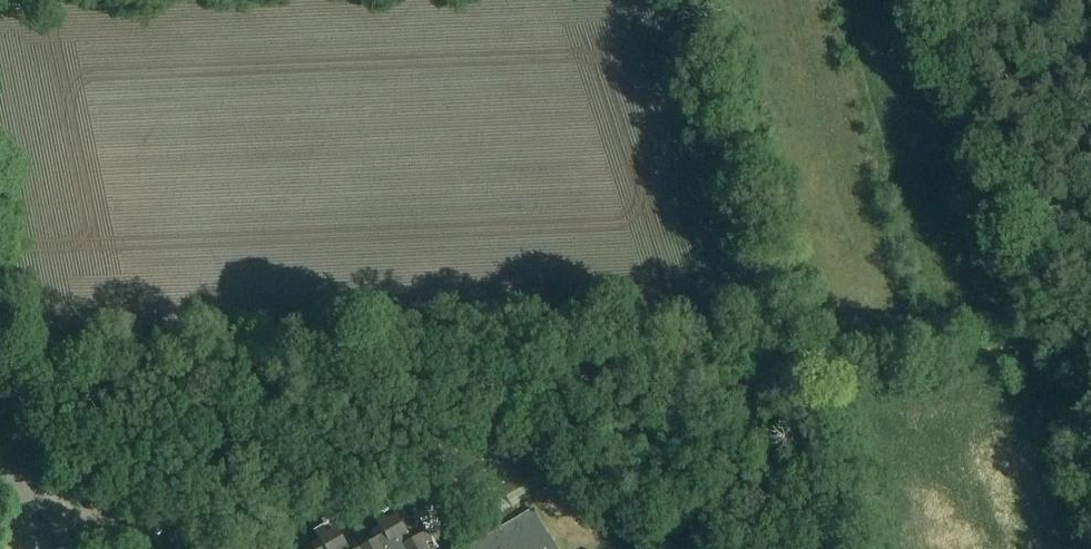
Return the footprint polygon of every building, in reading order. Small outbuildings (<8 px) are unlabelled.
[(534,496),(533,483),(517,483),(516,470),(499,471),(501,498),(534,496)] [(418,535),(426,530),(409,499),(391,510),(394,515),(369,532),(374,539),(358,548),(427,548),(418,535)] [(532,505),(467,545),(469,548),(558,548),(532,505)] [(335,528),(317,539),(310,544),(313,548),(348,548),(335,528)]
